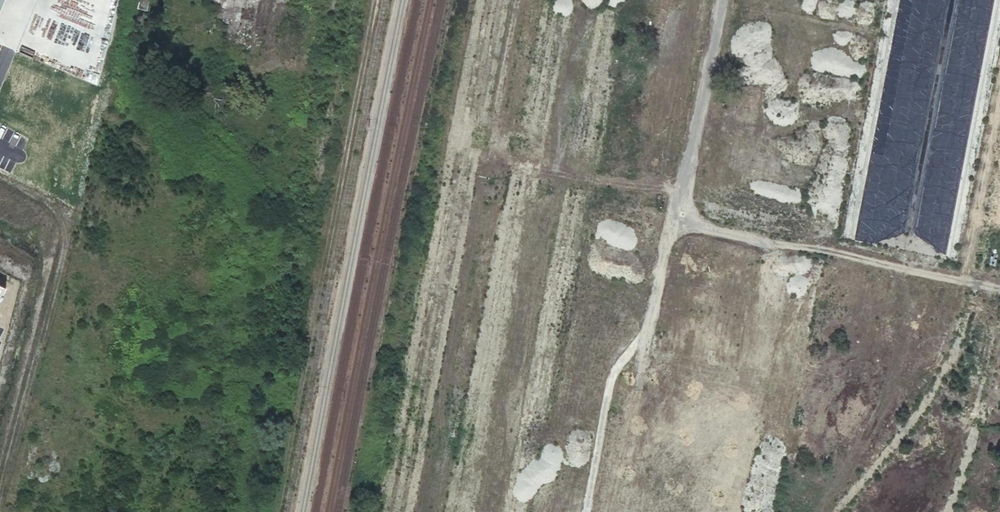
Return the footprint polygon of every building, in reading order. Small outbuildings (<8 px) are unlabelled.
[(142,9),(150,11),(152,0),(144,0),(142,9)] [(841,261),(961,284),(999,78),(999,0),(880,0),(871,47),(881,49),(841,261)] [(661,421),(654,458),(714,470),(721,432),(661,421)]
